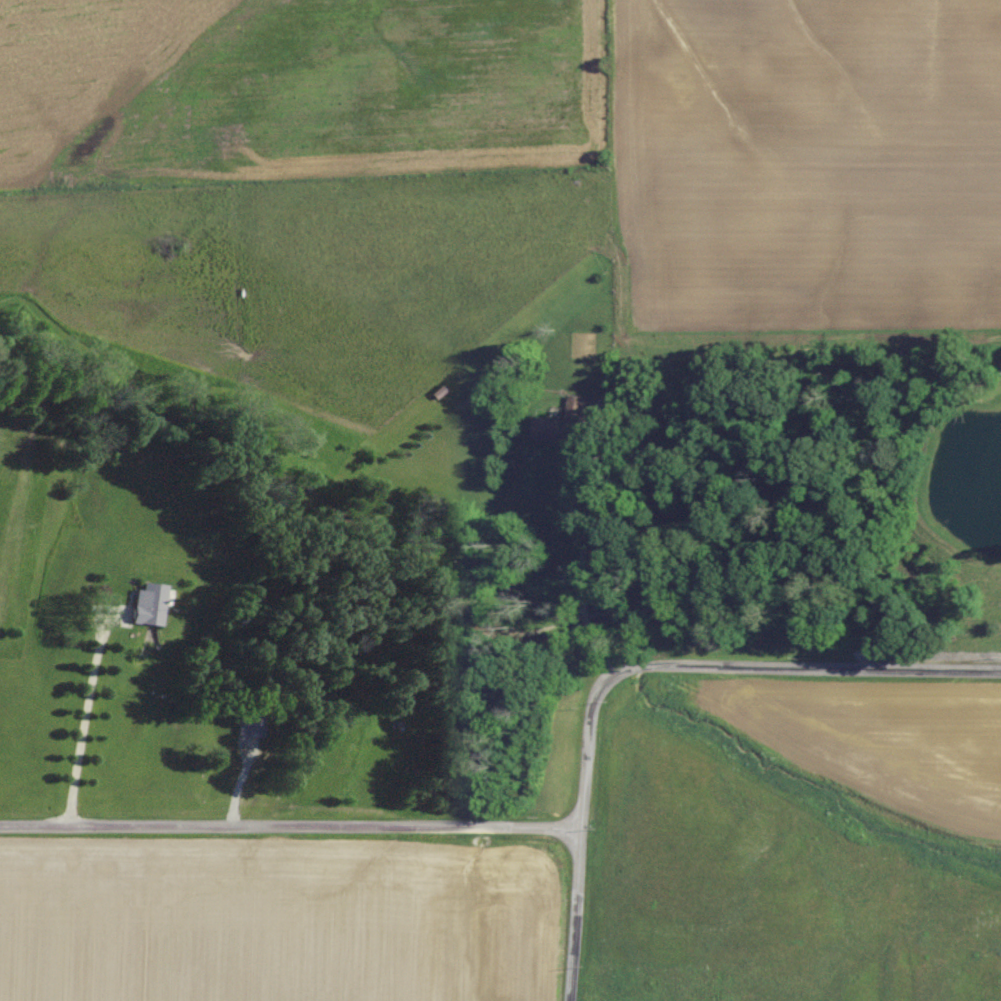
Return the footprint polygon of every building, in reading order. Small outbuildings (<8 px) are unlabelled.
[(568,421),(537,418),(535,441),(585,446),(590,398),(570,397),(568,421)] [(136,590),(132,623),(161,626),(166,585),(143,582),(142,590),(136,590)] [(261,736),(262,712),(238,711),(237,736),(261,736)]
